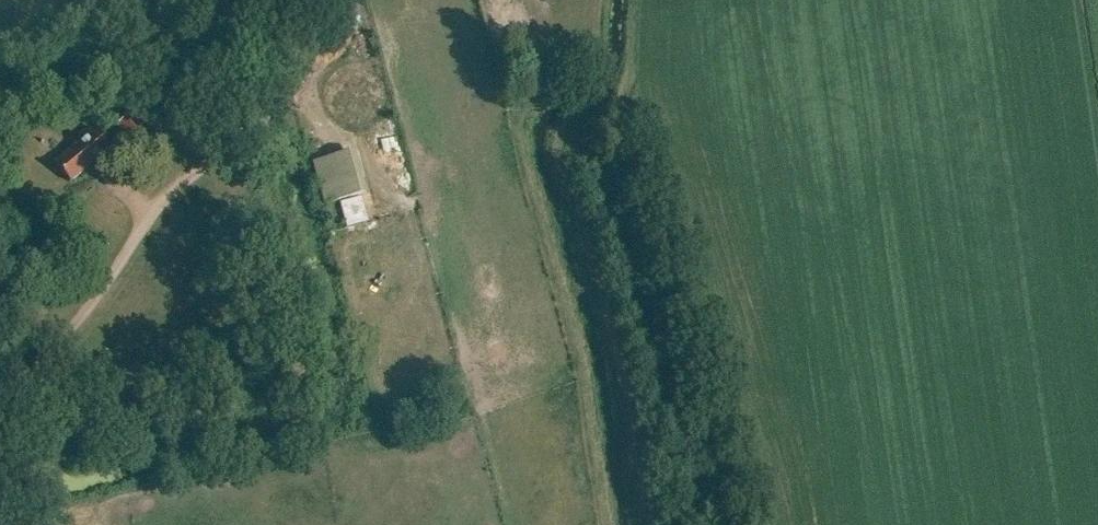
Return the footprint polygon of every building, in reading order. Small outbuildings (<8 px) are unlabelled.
[(115,127),(140,158),(165,137),(147,115),(139,122),(132,113),(115,127)] [(76,146),(53,164),(68,183),(93,162),(95,165),(113,151),(92,125),(72,141),(76,146)] [(312,163),(323,206),(365,194),(353,152),(312,163)]
